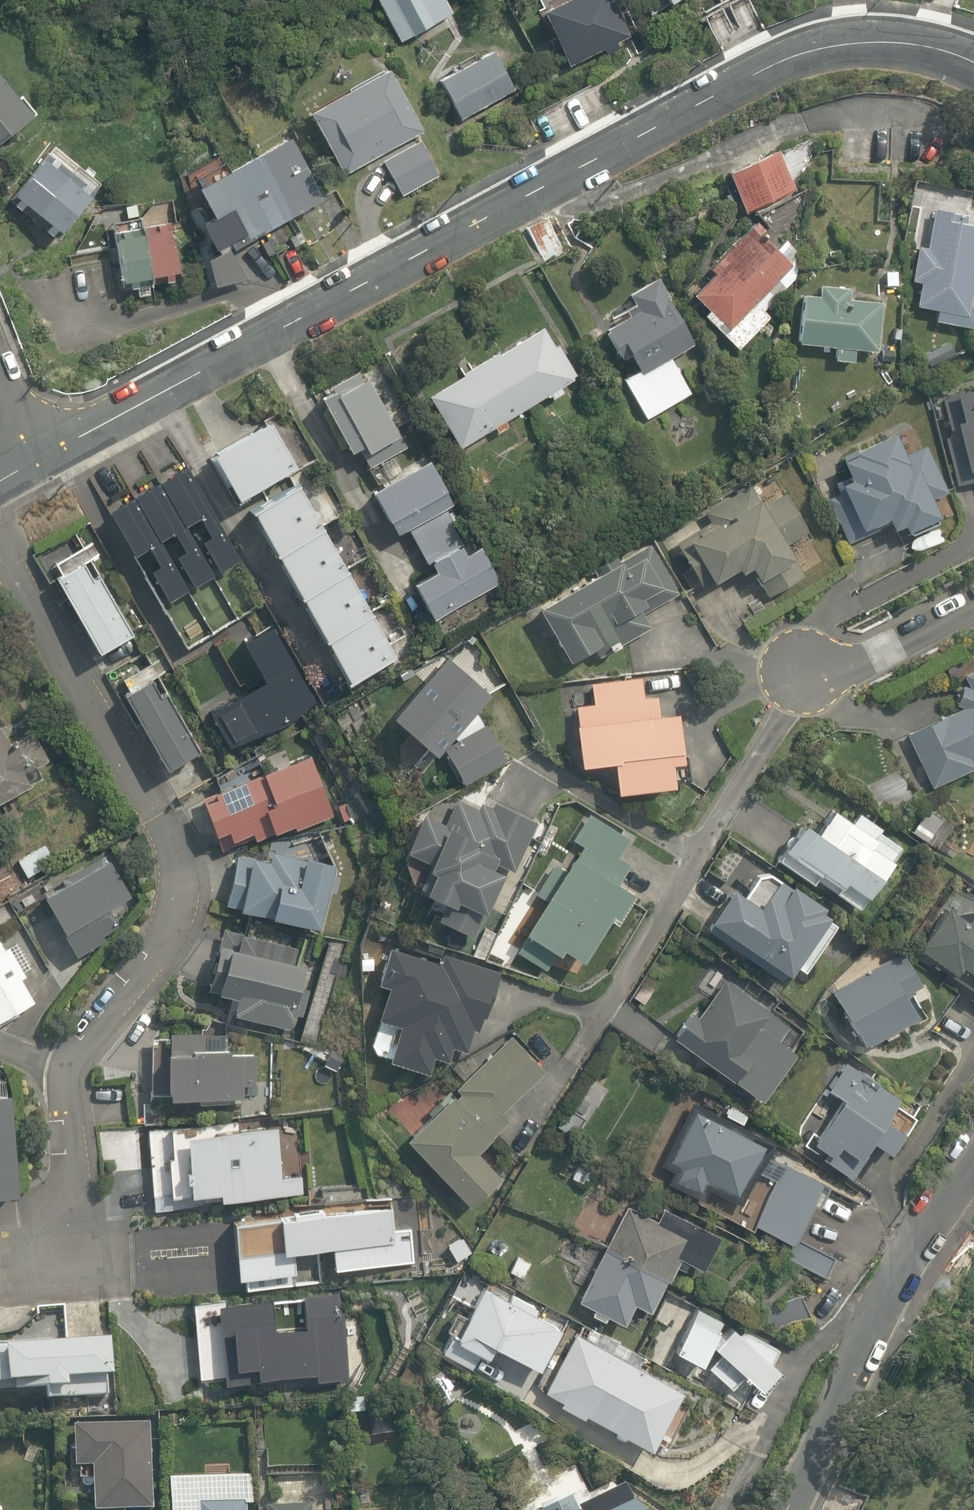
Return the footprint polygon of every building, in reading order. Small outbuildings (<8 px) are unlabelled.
[(401,47),(463,18),(454,0),(379,0),(401,47)] [(549,13),(574,66),(639,35),(622,0),(576,0),(549,13)] [(937,4),(961,10),(964,0),(938,0),(937,4)] [(506,51),(443,83),(463,124),(527,91),(506,51)] [(0,68),(0,145),(37,118),(0,68)] [(316,116),(347,179),(385,161),(401,196),(446,174),(400,77),(316,116)] [(249,278),(236,252),(294,224),(315,267),(351,249),(298,142),(233,174),(225,157),(191,174),(212,216),(192,225),(206,254),(185,265),(197,289),(218,278),(224,290),(249,278)] [(95,188),(48,153),(15,197),(63,232),(95,188)] [(787,153),(732,176),(749,215),(803,192),(787,153)] [(921,309),(941,312),(939,322),(973,327),(973,217),(937,211),(932,247),(923,246),(918,283),(924,284),(921,309)] [(548,217),(526,228),(543,263),(565,253),(548,217)] [(178,224),(116,233),(123,287),(185,279),(178,224)] [(706,316),(738,353),(773,322),(757,304),(795,271),(762,234),(715,274),(719,280),(699,297),(711,312),(706,316)] [(697,345),(663,277),(629,294),(641,317),(610,332),(625,362),(636,356),(644,373),(625,383),(644,421),(695,396),(676,356),(697,345)] [(880,354),(884,306),(850,303),(851,290),(824,287),(823,300),(806,298),(802,346),(838,350),(837,360),(857,362),(858,352),(880,354)] [(544,324),(429,394),(464,452),(579,382),(544,324)] [(362,376),(322,398),(371,488),(402,471),(387,444),(406,433),(375,378),(365,383),(362,376)] [(962,491),(973,488),(973,400),(947,407),(954,434),(948,436),(962,491)] [(271,422),(213,454),(241,504),(299,472),(271,422)] [(917,537),(951,523),(939,494),(950,489),(931,445),(909,455),(899,430),(842,454),(854,483),(829,494),(850,546),(896,527),(900,537),(914,531),(917,537)] [(434,464),(375,496),(396,535),(404,531),(422,565),(431,560),(437,572),(410,586),(436,634),(507,596),(479,545),(466,553),(442,509),(455,502),(434,464)] [(189,466),(111,511),(191,650),(261,610),(238,569),(246,564),(189,466)] [(300,487),(252,514),(350,689),(398,662),(300,487)] [(716,524),(680,545),(710,596),(743,576),(747,584),(758,578),(772,602),(807,582),(797,565),(805,560),(793,539),(806,531),(786,497),(762,511),(750,490),(710,513),(716,524)] [(655,547),(544,613),(577,669),(616,646),(611,636),(683,593),(655,547)] [(93,552),(58,573),(110,658),(145,637),(93,552)] [(212,712),(233,754),(322,708),(280,626),(242,646),(262,686),(212,712)] [(493,688),(451,655),(399,722),(441,755),(448,746),(470,786),(508,764),(477,709),(493,688)] [(152,665),(123,682),(177,776),(207,759),(152,665)] [(598,703),(578,706),(587,771),(620,766),(625,800),(683,792),(680,771),(692,769),(684,716),(664,719),(661,698),(650,700),(647,678),(596,685),(598,703)] [(971,684),(955,714),(908,735),(938,801),(973,784),(973,682),(971,684)] [(38,788),(30,773),(39,768),(26,743),(12,751),(0,729),(0,808),(38,788)] [(258,758),(266,776),(253,782),(245,765),(216,778),(223,795),(209,802),(226,840),(236,836),(240,845),(257,837),(259,842),(296,825),(300,833),(342,815),(315,754),(294,763),(286,745),(258,758)] [(427,816),(409,858),(416,891),(448,904),(441,922),(475,936),(484,916),(493,919),(535,819),(496,803),(491,814),(459,800),(449,825),(427,816)] [(584,848),(566,877),(554,869),(536,898),(548,905),(519,954),(551,973),(561,957),(567,961),(572,952),(595,966),(639,894),(622,883),(632,867),(618,859),(632,836),(590,811),(572,840),(584,848)] [(855,890),(879,906),(915,854),(885,834),(888,829),(868,815),(860,826),(840,811),(822,838),(807,828),(790,854),(851,895),(855,890)] [(50,842),(17,859),(29,883),(62,866),(50,842)] [(320,932),(337,867),(274,851),(270,866),(239,858),(226,907),(320,932)] [(114,854),(47,894),(85,959),(153,920),(114,854)] [(738,896),(718,926),(799,981),(806,971),(815,977),(847,929),(785,888),(767,915),(738,896)] [(957,912),(926,952),(973,990),(973,921),(972,924),(957,912)] [(226,928),(223,939),(208,993),(240,1002),(236,1018),(299,1035),(316,972),(292,965),(297,947),(226,928)] [(0,932),(0,1015),(7,1027),(42,1007),(0,932)] [(438,963),(392,946),(378,987),(394,993),(371,1055),(435,1079),(442,1059),(457,1064),(474,1018),(484,1022),(503,970),(443,949),(438,963)] [(926,987),(905,953),(837,994),(873,1054),(930,1020),(914,994),(926,987)] [(695,1017),(679,1041),(769,1103),(803,1054),(783,1040),(793,1026),(731,983),(704,1023),(695,1017)] [(465,1095),(414,1144),(476,1210),(510,1179),(487,1155),(526,1118),(514,1105),(550,1071),(511,1031),(455,1084),(465,1095)] [(180,1096),(181,1103),(255,1101),(254,1055),(199,1057),(199,1035),(155,1037),(156,1096),(180,1096)] [(849,1108),(820,1144),(842,1162),(851,1152),(870,1167),(885,1148),(897,1158),(923,1126),(847,1065),(827,1091),(849,1108)] [(16,1097),(0,1098),(0,1201),(23,1200),(16,1097)] [(772,1149),(698,1111),(667,1170),(676,1175),(671,1185),(702,1201),(708,1189),(743,1206),(772,1149)] [(279,1121),(152,1131),(159,1211),(306,1199),(303,1170),(283,1172),(279,1121)] [(833,1188),(788,1168),(762,1226),(807,1246),(833,1188)] [(394,1205),(237,1223),(245,1286),(304,1279),(302,1260),(336,1256),(338,1274),(421,1264),(417,1227),(397,1229),(394,1205)] [(659,1222),(628,1208),(584,1301),(596,1307),(592,1314),(610,1323),(612,1318),(628,1325),(637,1306),(654,1314),(679,1260),(706,1272),(724,1234),(666,1207),(659,1222)] [(464,1234),(446,1244),(457,1265),(475,1255),(464,1234)] [(764,1305),(771,1329),(807,1318),(801,1295),(764,1305)] [(690,1313),(666,1301),(656,1321),(666,1327),(650,1358),(663,1365),(690,1313)] [(0,1352),(0,1393),(37,1390),(38,1399),(56,1397),(57,1404),(111,1399),(109,1380),(118,1380),(115,1342),(108,1343),(105,1305),(58,1309),(62,1347),(0,1352)] [(722,1336),(695,1321),(677,1354),(704,1369),(722,1336)] [(776,1364),(785,1353),(749,1327),(743,1336),(736,1331),(707,1371),(737,1392),(749,1376),(774,1394),(789,1373),(776,1364)] [(685,1390),(577,1328),(541,1392),(609,1431),(614,1421),(654,1444),(685,1390)] [(487,1337),(467,1369),(514,1398),(534,1367),(487,1337)] [(77,1425),(80,1501),(95,1500),(96,1509),(155,1509),(151,1422),(77,1425)] [(636,1490),(595,1509),(646,1509),(636,1490)] [(251,1500),(193,1503),(194,1509),(251,1509),(251,1500)]
